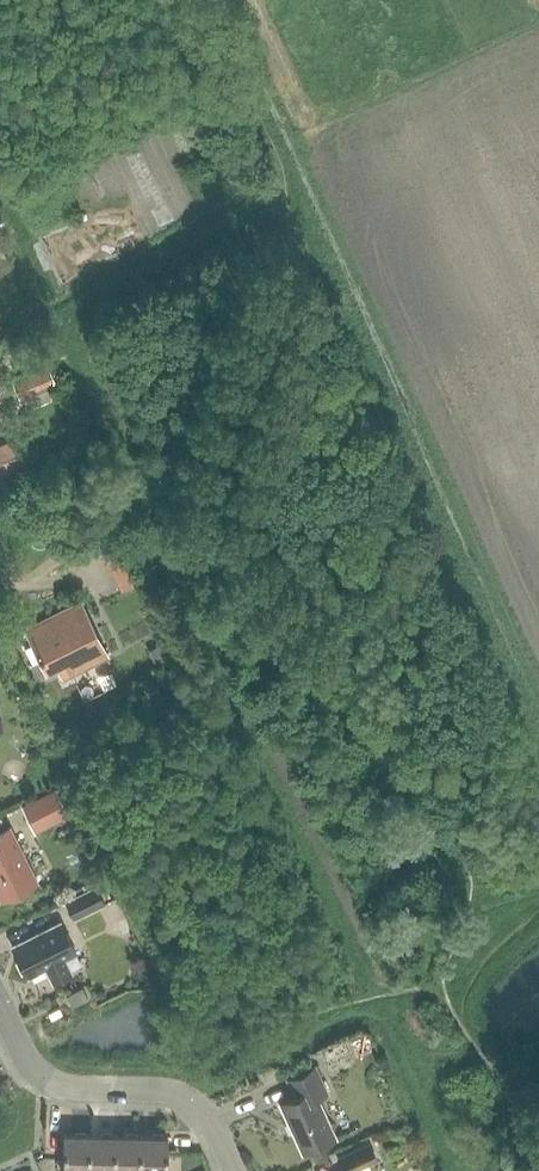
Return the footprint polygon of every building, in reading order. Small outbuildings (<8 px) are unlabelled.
[(56,386),(48,368),(14,382),(21,400),(56,386)] [(23,465),(13,440),(0,445),(0,455),(6,471),(23,465)] [(24,467),(15,470),(22,488),(35,483),(29,466),(24,468),(24,467)] [(127,541),(109,550),(128,589),(147,580),(127,541)] [(47,672),(53,668),(57,666),(63,678),(108,655),(82,602),(26,631),(47,672)] [(67,816),(54,790),(21,807),(33,833),(67,816)] [(38,881),(11,827),(0,833),(0,899),(0,900),(38,881)] [(74,920),(106,903),(96,885),(65,901),(74,920)] [(119,921),(113,924),(121,939),(125,937),(133,932),(125,918),(119,921)] [(12,946),(28,977),(46,968),(54,983),(72,974),(64,959),(76,953),(61,922),(12,946)] [(73,1006),(88,998),(83,987),(67,995),(73,1006)] [(302,1153),(336,1137),(318,1097),(328,1092),(316,1066),(288,1079),(296,1096),(280,1103),(302,1153)] [(62,1170),(89,1170),(90,1135),(64,1134),(62,1170)] [(89,1170),(115,1170),(116,1135),(90,1135),(89,1170)] [(115,1170),(141,1170),(142,1136),(116,1135),(115,1170)] [(141,1170),(167,1170),(168,1136),(142,1136),(141,1170)] [(377,1159),(370,1143),(338,1158),(344,1170),(354,1170),(377,1159)]
